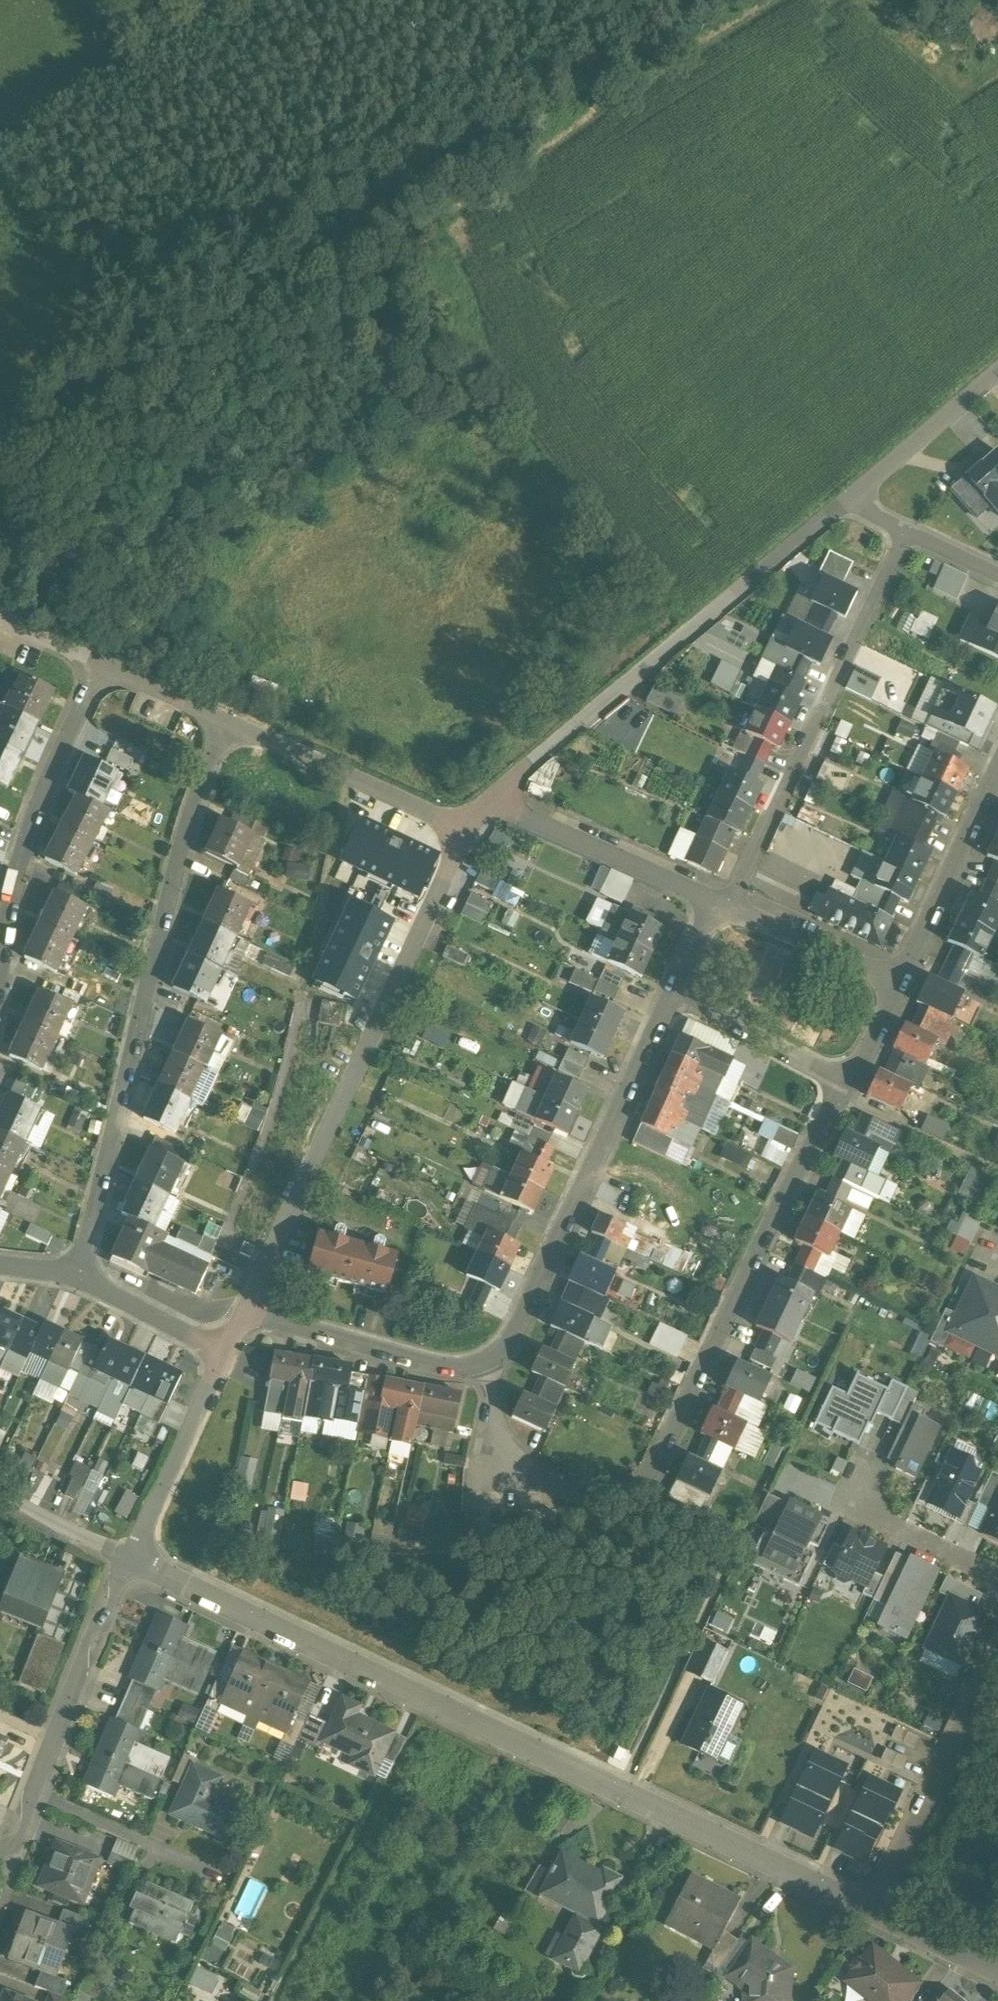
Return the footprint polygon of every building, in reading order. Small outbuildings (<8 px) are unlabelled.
[(996,452),(982,465),(997,483),(997,454),(996,452)] [(982,465),(966,479),(991,506),(997,514),(997,483),(982,465)] [(976,519),(991,506),(966,479),(952,492),(976,519)] [(823,579),(842,587),(853,565),(829,553),(818,575),(823,579)] [(943,566),(933,561),(925,575),(936,581),(943,566)] [(966,577),(943,566),(936,581),(932,589),(954,600),(966,577)] [(842,587),(823,579),(811,603),(826,610),(837,616),(845,619),(857,595),(842,587)] [(988,629),(987,631),(997,636),(997,607),(988,629)] [(837,616),(826,610),(814,633),(826,639),(837,616)] [(899,629),(932,638),(939,617),(922,612),(920,618),(904,614),(899,629)] [(971,621),(961,641),(987,654),(997,659),(997,636),(987,631),(988,629),(971,621)] [(758,633),(745,626),(741,636),(717,624),(712,635),(749,653),(758,633)] [(814,633),(798,625),(786,649),(786,650),(794,654),(812,662),(819,666),(831,641),(826,639),(814,633)] [(786,649),(772,641),(762,661),(777,668),(785,672),(794,654),(786,650),(786,649)] [(812,662),(794,654),(785,672),(803,681),(812,662)] [(722,660),(713,684),(733,692),(743,669),(722,660)] [(845,688),(871,701),(882,680),(855,668),(845,688)] [(803,681),(785,672),(777,690),(794,699),(803,681)] [(53,692),(22,677),(7,710),(38,724),(53,692)] [(777,690),(768,686),(756,710),(790,726),(801,702),(794,699),(777,690)] [(681,702),(655,688),(647,702),(675,716),(681,702)] [(946,724),(972,737),(980,740),(995,710),(961,694),(946,724)] [(607,720),(631,731),(638,717),(614,706),(607,720)] [(7,710),(0,723),(0,745),(23,756),(38,724),(7,710)] [(790,726),(756,710),(745,734),(755,739),(772,747),(778,750),(790,726)] [(972,737),(946,724),(932,717),(927,728),(939,733),(960,744),(967,747),(972,737)] [(960,744),(939,733),(933,745),(955,755),(960,744)] [(755,739),(747,757),(764,765),(772,747),(755,739)] [(7,788),(23,756),(0,745),(0,785),(7,788)] [(133,760),(112,750),(106,761),(128,771),(133,760)] [(968,771),(935,755),(923,779),(957,795),(968,771)] [(764,765),(747,757),(738,775),(755,783),(764,765)] [(116,774),(85,759),(69,792),(100,807),(116,774)] [(738,775),(730,771),(718,795),(752,811),(763,787),(755,783),(738,775)] [(839,779),(821,771),(817,780),(835,788),(839,779)] [(957,795),(923,779),(912,803),(937,815),(945,818),(957,795)] [(752,811),(718,795),(707,819),(733,831),(740,835),(752,811)] [(108,812),(77,797),(61,829),(92,844),(108,812)] [(937,815),(912,803),(904,799),(895,818),(928,833),(937,815)] [(256,823),(234,813),(229,824),(251,834),(256,823)] [(777,858),(799,858),(799,817),(776,817),(777,858)] [(928,833),(895,818),(887,836),(897,841),(902,843),(920,851),(928,833)] [(707,819),(697,839),(724,852),(733,831),(707,819)] [(229,824),(222,820),(206,853),(237,868),(253,835),(251,834),(229,824)] [(362,822),(343,863),(382,881),(393,886),(417,898),(436,858),(362,822)] [(92,844),(61,829),(45,861),(76,876),(92,844)] [(988,858),(997,862),(997,863),(997,837),(988,858)] [(724,852),(697,839),(687,862),(714,874),(724,852)] [(902,843),(897,841),(885,864),(918,880),(930,856),(920,851),(902,843)] [(997,862),(988,881),(997,886),(997,863),(997,862)] [(291,864),(290,877),(310,879),(312,867),(291,864)] [(918,880),(885,864),(874,888),(900,900),(907,903),(918,880)] [(513,900),(518,887),(480,871),(474,884),(513,900)] [(633,882),(611,871),(600,893),(622,903),(633,882)] [(374,898),(385,903),(393,886),(382,881),(374,898)] [(988,881),(979,899),(996,907),(997,903),(997,886),(988,881)] [(82,893),(60,883),(55,893),(76,904),(82,893)] [(873,910),(830,890),(818,916),(879,945),(891,919),(873,910)] [(250,906),(219,891),(204,924),(235,939),(250,906)] [(900,900),(882,892),(873,910),(891,919),(900,900)] [(76,904),(55,893),(39,926),(71,941),(86,908),(76,904)] [(972,896),(960,919),(993,935),(997,926),(997,908),(996,907),(979,899),(972,896)] [(367,914),(377,919),(385,903),(374,898),(367,914)] [(605,910),(594,905),(586,924),(602,931),(613,907),(608,905),(605,910)] [(350,906),(314,981),(355,1001),(391,926),(377,919),(367,914),(350,906)] [(629,915),(613,907),(602,931),(618,939),(629,915)] [(640,920),(629,915),(618,939),(652,954),(652,955),(663,931),(651,925),(655,918),(643,913),(640,920)] [(993,935),(960,919),(948,943),(955,947),(973,955),(982,959),(993,935)] [(235,939),(204,924),(189,956),(220,971),(235,939)] [(71,941),(39,926),(24,959),(56,973),(71,941)] [(652,954),(618,939),(607,963),(640,979),(652,954)] [(469,957),(447,947),(442,958),(464,967),(469,957)] [(973,955),(955,947),(947,965),(964,973),(973,955)] [(295,966),(270,954),(264,967),(290,979),(295,966)] [(189,956),(174,989),(205,1004),(220,971),(189,956)] [(964,973),(947,965),(938,983),(955,991),(964,973)] [(624,981),(604,972),(599,982),(619,991),(624,981)] [(938,983),(930,979),(917,1003),(922,1006),(951,1020),(963,995),(955,991),(938,983)] [(619,991),(599,982),(594,992),(614,1001),(619,991)] [(71,1007),(39,992),(24,1025),(56,1039),(71,1007)] [(311,999),(303,1015),(312,1019),(314,1015),(337,1026),(342,1015),(311,999)] [(623,1016),(592,1001),(582,1023),(613,1037),(623,1016)] [(951,1020),(922,1006),(911,1029),(937,1042),(937,1043),(943,1046),(955,1022),(951,1020)] [(337,1026),(314,1015),(312,1019),(302,1042),(305,1043),(293,1066),(335,1086),(358,1040),(350,1036),(351,1033),(337,1026)] [(220,1037),(189,1023),(174,1055),(205,1070),(220,1037)] [(613,1037),(582,1023),(571,1045),(602,1059),(613,1037)] [(56,1039),(24,1025),(9,1057),(41,1072),(56,1039)] [(911,1029),(904,1026),(892,1050),(897,1053),(909,1059),(925,1066),(937,1043),(937,1042),(911,1029)] [(705,1049),(680,1037),(672,1055),(697,1067),(705,1049)] [(731,1061),(705,1049),(697,1067),(722,1079),(723,1079),(731,1061)] [(589,1060),(569,1050),(563,1061),(584,1071),(589,1060)] [(909,1059),(897,1053),(886,1077),(898,1082),(909,1059)] [(205,1070),(174,1055),(159,1087),(190,1102),(205,1070)] [(697,1067),(672,1055),(664,1072),(689,1084),(697,1067)] [(584,1071),(563,1061),(558,1072),(579,1081),(584,1071)] [(722,1079),(697,1067),(689,1084),(698,1089),(714,1096),(722,1079)] [(205,1070),(190,1102),(203,1108),(218,1076),(205,1070)] [(689,1084),(664,1072),(656,1090),(657,1090),(681,1101),(684,1093),(689,1084)] [(886,1077),(877,1073),(866,1097),(901,1113),(912,1088),(898,1082),(886,1077)] [(587,1092),(556,1078),(546,1099),(577,1114),(587,1092)] [(44,1093),(16,1081),(8,1097),(36,1110),(44,1093)] [(698,1089),(689,1084),(684,1093),(694,1098),(698,1089)] [(190,1102),(159,1087),(144,1120),(175,1134),(190,1102)] [(694,1098),(684,1093),(681,1101),(682,1102),(678,1110),(688,1115),(683,1123),(699,1131),(714,1096),(698,1089),(694,1098)] [(681,1101),(657,1090),(649,1107),(674,1119),(678,1110),(682,1102),(681,1101)] [(8,1097),(0,1114),(0,1133),(24,1144),(32,1127),(37,1129),(45,1114),(36,1110),(8,1097)] [(577,1114),(546,1099),(535,1122),(567,1136),(577,1114)] [(282,1100),(277,1115),(282,1118),(283,1116),(298,1124),(305,1111),(282,1100)] [(674,1119),(649,1107),(640,1125),(661,1135),(665,1137),(670,1128),(674,1119)] [(688,1115),(678,1110),(674,1119),(683,1123),(688,1115)] [(907,1135),(862,1115),(857,1127),(875,1136),(871,1144),(879,1148),(879,1149),(888,1153),(893,1144),(901,1147),(907,1135)] [(928,1117),(924,1130),(946,1136),(950,1122),(928,1117)] [(683,1123),(674,1119),(670,1128),(679,1132),(683,1123)] [(679,1132),(670,1128),(665,1137),(672,1140),(664,1158),(683,1167),(691,1148),(699,1131),(683,1123),(679,1132)] [(661,1135),(640,1125),(632,1144),(653,1153),(661,1135)] [(552,1136),(532,1127),(528,1138),(538,1142),(548,1147),(552,1136)] [(875,1136),(857,1127),(853,1136),(871,1144),(875,1136)] [(794,1137),(777,1129),(772,1140),(789,1149),(794,1137)] [(853,1136),(844,1132),(833,1156),(860,1169),(867,1172),(879,1149),(879,1148),(871,1144),(853,1136)] [(0,1133),(0,1171),(10,1176),(24,1144),(0,1133)] [(665,1137),(661,1135),(653,1153),(664,1158),(672,1140),(665,1137)] [(182,1151),(157,1139),(152,1150),(177,1162),(182,1151)] [(548,1147),(538,1142),(530,1159),(546,1167),(554,1150),(548,1147)] [(722,1158),(749,1168),(754,1154),(727,1144),(722,1158)] [(177,1162),(152,1150),(136,1182),(168,1197),(183,1165),(177,1162)] [(530,1159),(521,1155),(511,1177),(543,1192),(553,1170),(546,1167),(530,1159)] [(860,1169),(842,1161),(834,1180),(851,1188),(860,1169)] [(85,1175),(66,1167),(62,1176),(80,1185),(85,1175)] [(985,1204),(996,1177),(970,1167),(959,1193),(985,1204)] [(511,1177),(495,1170),(485,1192),(501,1199),(511,1177)] [(0,1171),(0,1197),(10,1176),(0,1171)] [(543,1192),(511,1177),(501,1199),(533,1214),(543,1192)] [(851,1188),(834,1180),(825,1198),(843,1206),(851,1188)] [(168,1197),(136,1182),(122,1215),(153,1229),(168,1197)] [(825,1198),(818,1195),(807,1218),(840,1234),(852,1210),(843,1206),(825,1198)] [(518,1214),(499,1205),(494,1215),(504,1220),(514,1224),(518,1214)] [(494,1215),(477,1207),(466,1231),(484,1240),(488,1233),(496,1236),(504,1220),(494,1215)] [(958,1212),(952,1233),(957,1234),(953,1250),(970,1254),(979,1217),(958,1212)] [(625,1228),(599,1216),(591,1234),(599,1237),(610,1243),(617,1246),(621,1236),(625,1228)] [(840,1234),(807,1218),(795,1242),(822,1255),(829,1258),(840,1234)] [(130,1220),(112,1258),(148,1275),(149,1274),(196,1295),(208,1269),(161,1247),(166,1236),(130,1220)] [(514,1224),(504,1220),(496,1236),(512,1244),(520,1227),(514,1224)] [(52,1235),(31,1225),(26,1236),(47,1246),(52,1235)] [(339,1226),(335,1228),(333,1238),(343,1241),(346,1231),(344,1227),(339,1226)] [(496,1236),(488,1233),(484,1240),(477,1254),(508,1269),(519,1248),(512,1244),(496,1236)] [(333,1238),(318,1234),(307,1273),(387,1295),(398,1256),(382,1252),(372,1249),(343,1241),(333,1238)] [(631,1240),(621,1236),(617,1246),(626,1250),(631,1240)] [(379,1237),(375,1239),(372,1249),(382,1252),(385,1242),(383,1238),(379,1237)] [(599,1237),(588,1261),(599,1266),(610,1243),(599,1237)] [(822,1255),(804,1246),(796,1265),(814,1273),(822,1255)] [(508,1269),(477,1254),(466,1276),(479,1282),(491,1288),(498,1291),(508,1269)] [(588,1261),(580,1257),(569,1282),(571,1283),(590,1292),(603,1298),(604,1298),(615,1273),(599,1266),(588,1261)] [(814,1273),(796,1265),(787,1283),(805,1292),(814,1273)] [(949,1332),(950,1332),(978,1345),(997,1304),(997,1291),(974,1279),(957,1315),(949,1332)] [(787,1283),(781,1280),(769,1304),(803,1320),(815,1296),(805,1292),(787,1283)] [(491,1288),(479,1282),(469,1304),(480,1310),(491,1288)] [(571,1283),(565,1295),(572,1298),(568,1308),(580,1313),(590,1292),(571,1283)] [(603,1298),(590,1292),(580,1313),(593,1319),(592,1320),(598,1323),(598,1322),(608,1300),(604,1298),(603,1298)] [(572,1298),(565,1295),(561,1305),(568,1308),(572,1298)] [(803,1320),(769,1304),(757,1327),(765,1330),(783,1339),(791,1343),(803,1320)] [(978,1345),(997,1355),(997,1304),(978,1345)] [(568,1308),(561,1305),(550,1327),(559,1332),(582,1342),(592,1320),(593,1319),(580,1313),(568,1308)] [(945,1310),(930,1342),(942,1348),(950,1332),(949,1332),(957,1315),(945,1310)] [(4,1313),(0,1321),(0,1347),(9,1351),(22,1322),(4,1313)] [(598,1323),(592,1320),(582,1342),(583,1343),(602,1351),(612,1328),(598,1322),(598,1323)] [(22,1322),(9,1351),(27,1360),(41,1331),(22,1322)] [(685,1336),(660,1324),(650,1345),(675,1357),(685,1336)] [(62,1333),(44,1325),(41,1331),(30,1354),(49,1363),(62,1333)] [(783,1339),(765,1330),(756,1350),(774,1359),(783,1339)] [(582,1342),(559,1332),(549,1354),(573,1365),(583,1343),(582,1342)] [(81,1342),(62,1333),(49,1363),(41,1380),(59,1389),(68,1372),(68,1371),(81,1343),(81,1342)] [(126,1350),(107,1341),(102,1353),(89,1380),(95,1383),(105,1387),(109,1378),(112,1379),(126,1350)] [(81,1342),(81,1343),(69,1370),(79,1375),(92,1348),(81,1342)] [(92,1348),(79,1375),(88,1379),(89,1380),(102,1353),(92,1348)] [(144,1359),(126,1350),(112,1379),(131,1388),(144,1359)] [(774,1359),(756,1350),(751,1361),(769,1369),(774,1359)] [(549,1354),(542,1351),(532,1373),(541,1377),(552,1383),(563,1387),(573,1365),(549,1354)] [(294,1358),(274,1354),(270,1380),(289,1383),(294,1358)] [(312,1361),(294,1358),(289,1383),(308,1386),(308,1385),(313,1361),(312,1361)] [(162,1367),(144,1359),(131,1388),(149,1396),(162,1367)] [(333,1364),(312,1360),(312,1361),(313,1361),(308,1385),(328,1389),(333,1364)] [(772,1379),(738,1363),(726,1388),(744,1396),(760,1404),(772,1379)] [(350,1375),(351,1367),(333,1364),(328,1389),(346,1392),(350,1375)] [(162,1367),(149,1396),(168,1405),(181,1376),(162,1367)] [(812,1392),(818,1378),(799,1369),(792,1383),(812,1392)] [(367,1378),(350,1375),(346,1392),(364,1396),(367,1378)] [(832,1389),(815,1423),(860,1446),(887,1391),(855,1375),(846,1395),(832,1389)] [(552,1383),(541,1377),(531,1399),(542,1405),(552,1383)] [(385,1381),(367,1378),(364,1396),(363,1401),(380,1405),(385,1381)] [(89,1380),(88,1379),(84,1388),(91,1392),(95,1383),(89,1380)] [(289,1383),(270,1380),(264,1413),(283,1416),(286,1396),(289,1383)] [(404,1384),(385,1380),(385,1381),(380,1405),(363,1401),(358,1425),(357,1432),(392,1440),(396,1423),(399,1410),(404,1385),(404,1384)] [(308,1386),(289,1383),(286,1396),(283,1416),(302,1420),(303,1417),(302,1417),(303,1415),(308,1386)] [(328,1389),(308,1385),(308,1386),(303,1415),(358,1425),(364,1396),(346,1392),(328,1389)] [(423,1389),(404,1385),(399,1410),(418,1414),(418,1413),(417,1413),(423,1389)] [(442,1392),(423,1388),(423,1389),(417,1413),(418,1413),(431,1416),(437,1417),(442,1392)] [(918,1394),(907,1389),(892,1421),(902,1426),(912,1405),(918,1394)] [(744,1396),(732,1391),(721,1414),(733,1419),(744,1396)] [(462,1396),(442,1392),(437,1417),(450,1420),(456,1422),(462,1396)] [(168,1405),(149,1396),(144,1406),(140,1416),(159,1424),(168,1405)] [(531,1399),(524,1396),(513,1419),(544,1433),(555,1410),(542,1405),(531,1399)] [(658,1406),(641,1398),(636,1409),(653,1417),(658,1406)] [(902,1426),(886,1460),(898,1466),(920,1418),(922,1419),(926,1412),(912,1405),(902,1426)] [(636,1409),(635,1409),(631,1418),(649,1426),(653,1417),(636,1409)] [(418,1414),(399,1410),(396,1423),(393,1440),(411,1444),(418,1414)] [(721,1414),(713,1410),(701,1435),(707,1437),(719,1443),(735,1451),(747,1426),(733,1419),(721,1414)] [(898,1466),(896,1470),(913,1478),(938,1427),(922,1419),(920,1418),(898,1466)] [(69,1465),(82,1429),(59,1421),(45,1456),(69,1465)] [(719,1443),(707,1437),(696,1460),(708,1466),(719,1443)] [(412,1457),(414,1446),(396,1443),(394,1454),(412,1457)] [(980,1465),(951,1451),(934,1487),(927,1501),(955,1515),(963,1500),(980,1465)] [(696,1460),(688,1456),(676,1481),(710,1498),(722,1473),(708,1466),(696,1460)] [(79,1463),(65,1494),(77,1500),(72,1511),(87,1518),(106,1475),(79,1463)] [(993,1512),(997,1502),(997,1474),(993,1471),(977,1504),(993,1512)] [(267,1481),(261,1480),(258,1494),(265,1495),(267,1481)] [(279,1483),(267,1481),(265,1495),(276,1497),(279,1483)] [(294,1483),(293,1499),(307,1500),(308,1484),(294,1483)] [(927,1501),(934,1487),(926,1483),(916,1504),(924,1508),(927,1501)] [(128,1518),(139,1496),(127,1490),(116,1511),(128,1518)] [(775,1536),(790,1506),(768,1495),(753,1525),(755,1526),(764,1531),(775,1536)] [(976,1506),(963,1500),(955,1515),(953,1520),(966,1526),(976,1506)] [(993,1512),(982,1535),(997,1542),(997,1502),(993,1512)] [(790,1506),(775,1536),(764,1531),(748,1563),(764,1571),(769,1561),(788,1570),(782,1580),(799,1588),(815,1555),(803,1549),(806,1543),(818,1549),(828,1527),(817,1521),(818,1518),(791,1504),(790,1506)] [(426,1512),(408,1508),(406,1523),(423,1526),(426,1512)] [(479,1534),(479,1512),(466,1512),(466,1534),(479,1534)] [(492,1512),(479,1512),(479,1534),(492,1534),(492,1512)] [(504,1512),(492,1512),(492,1534),(504,1534),(504,1512)] [(517,1512),(504,1512),(504,1534),(516,1534),(517,1512)] [(529,1513),(517,1512),(516,1534),(529,1534),(529,1513)] [(542,1513),(529,1513),(529,1534),(542,1534),(542,1513)] [(555,1513),(542,1513),(542,1534),(555,1535),(555,1513)] [(884,1549),(852,1533),(844,1549),(833,1571),(836,1572),(838,1579),(844,1582),(851,1580),(866,1587),(873,1573),(884,1549)] [(844,1549),(833,1544),(823,1566),(833,1571),(844,1549)] [(910,1561),(895,1554),(885,1575),(895,1580),(900,1583),(910,1561)] [(910,1561),(900,1583),(895,1580),(883,1605),(888,1608),(880,1624),(904,1635),(934,1572),(910,1561)] [(56,1577),(25,1564),(10,1603),(25,1609),(22,1616),(38,1622),(56,1577)] [(866,1587),(862,1595),(873,1600),(883,1578),(873,1573),(866,1587)] [(895,1580),(885,1575),(883,1578),(873,1601),(883,1605),(895,1580)] [(982,1595),(947,1579),(940,1595),(949,1599),(975,1611),(982,1595)] [(949,1599),(926,1648),(962,1665),(985,1616),(975,1611),(949,1599)] [(215,1654),(182,1639),(187,1628),(158,1615),(145,1647),(206,1674),(215,1654)] [(37,1638),(19,1683),(39,1691),(57,1646),(37,1638)] [(732,1654),(714,1646),(709,1657),(722,1663),(727,1665),(732,1654)] [(206,1674),(145,1647),(131,1680),(132,1680),(156,1691),(158,1692),(163,1680),(197,1695),(206,1674)] [(227,1687),(223,1697),(224,1698),(222,1704),(248,1716),(244,1724),(250,1726),(274,1673),(265,1669),(268,1664),(243,1653),(227,1687)] [(722,1663),(709,1657),(699,1678),(712,1684),(722,1663)] [(872,1680),(858,1674),(859,1672),(854,1670),(847,1684),(866,1693),(872,1680)] [(310,1683),(285,1672),(283,1677),(274,1673),(250,1726),(255,1729),(259,1721),(285,1733),(288,1727),(290,1727),(294,1718),(310,1683)] [(156,1691),(132,1680),(127,1691),(151,1701),(156,1691)] [(216,1682),(206,1706),(218,1712),(222,1704),(224,1698),(223,1697),(227,1687),(216,1682)] [(743,1706),(708,1689),(682,1745),(716,1762),(743,1706)] [(151,1701),(127,1691),(123,1700),(147,1711),(151,1701)] [(360,1707),(343,1698),(330,1725),(322,1741),(323,1742),(359,1759),(355,1767),(374,1777),(383,1759),(394,1734),(356,1715),(360,1707)] [(147,1711),(123,1700),(120,1710),(143,1720),(147,1711)] [(143,1720),(120,1710),(115,1721),(138,1731),(143,1720)] [(330,1725),(310,1715),(306,1723),(299,1738),(320,1748),(323,1742),(322,1741),(330,1725)] [(306,1723),(294,1718),(290,1727),(288,1727),(285,1733),(281,1741),(294,1747),(299,1738),(306,1723)] [(115,1721),(112,1720),(98,1752),(160,1779),(169,1758),(136,1744),(141,1732),(138,1731),(115,1721)] [(905,1733),(896,1729),(892,1738),(901,1742),(905,1733)] [(407,1740),(394,1734),(383,1759),(394,1764),(407,1740)] [(917,1738),(908,1734),(903,1743),(912,1747),(917,1738)] [(613,1759),(621,1763),(626,1751),(618,1748),(613,1759)] [(847,1766),(814,1751),(797,1787),(830,1802),(847,1766)] [(895,1755),(886,1751),(882,1760),(891,1764),(895,1755)] [(160,1779),(98,1752),(84,1785),(112,1797),(118,1785),(151,1800),(160,1779)] [(185,1754),(172,1782),(183,1787),(193,1765),(194,1765),(196,1760),(185,1754)] [(906,1760),(897,1756),(893,1765),(902,1769),(906,1760)] [(194,1765),(193,1765),(183,1787),(170,1815),(227,1841),(240,1812),(208,1797),(218,1776),(194,1765)] [(901,1792),(869,1777),(851,1813),(884,1828),(901,1792)] [(830,1802),(797,1787),(780,1823),(812,1839),(830,1802)] [(884,1828),(851,1813),(834,1849),(867,1864),(884,1828)] [(101,1860),(56,1843),(39,1888),(74,1902),(85,1874),(94,1878),(101,1860)] [(137,1862),(113,1852),(108,1864),(132,1874),(137,1862)] [(602,1876),(563,1856),(556,1870),(553,1868),(551,1873),(553,1874),(545,1889),(546,1889),(541,1900),(576,1919),(574,1922),(594,1933),(621,1880),(604,1871),(602,1876)] [(539,1867),(525,1892),(541,1900),(546,1889),(545,1889),(553,1874),(551,1873),(539,1867)] [(740,1901),(692,1876),(666,1924),(714,1949),(723,1933),(740,1901)] [(194,1905),(148,1884),(143,1894),(138,1892),(129,1912),(134,1914),(130,1924),(176,1945),(181,1935),(190,1939),(199,1919),(190,1915),(194,1905)] [(67,1931),(26,1916),(11,1958),(52,1973),(67,1931)] [(574,1922),(555,1961),(573,1970),(574,1968),(575,1967),(577,1967),(580,1966),(583,1967),(590,1953),(591,1953),(597,1941),(591,1938),(594,1933),(574,1922)] [(223,1923),(218,1940),(232,1944),(237,1927),(223,1923)] [(737,1942),(723,1933),(714,1949),(706,1963),(717,1971),(737,1942)] [(737,1942),(717,1971),(729,1979),(733,1973),(731,1972),(746,1949),(737,1942)] [(769,1953),(768,1954),(751,1942),(746,1949),(731,1972),(733,1973),(751,1986),(750,2000),(790,2000),(793,1970),(769,1953)] [(875,1948),(865,1960),(858,1961),(854,1966),(855,1973),(853,1976),(863,1984),(858,1990),(873,2000),(909,2000),(910,2000),(910,1997),(920,1984),(875,1948)] [(201,1969),(195,1985),(215,1992),(221,1976),(201,1969)] [(950,1991),(942,2000),(962,2000),(950,1991)] [(4,1992),(0,2000),(26,2000),(4,1992)] [(80,1993),(77,2000),(91,2000),(93,1998),(80,1993)]
